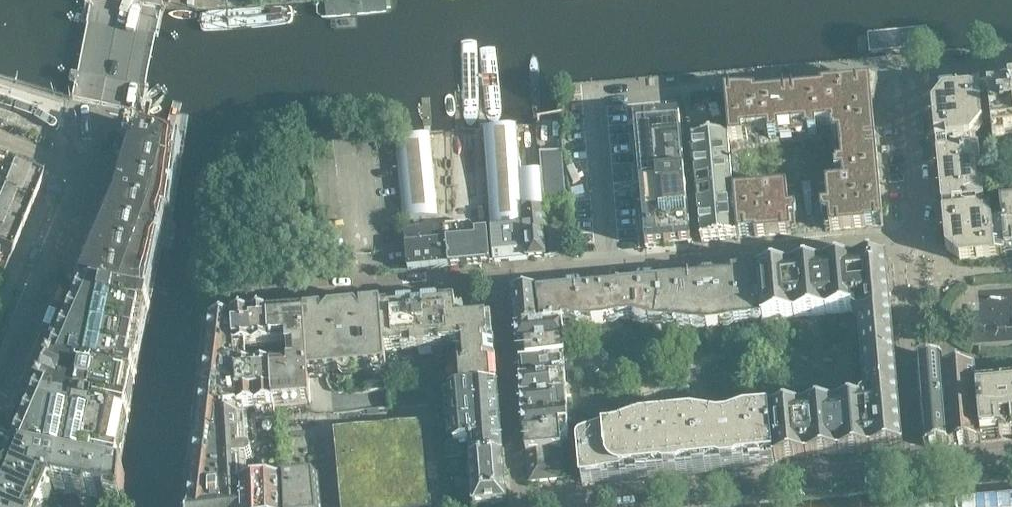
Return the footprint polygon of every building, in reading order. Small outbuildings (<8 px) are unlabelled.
[(327,19),(388,11),(390,11),(391,11),(393,10),(395,9),(396,7),(398,6),(399,4),(399,3),(399,1),(399,0),(326,0),(325,0),(327,19)] [(201,20),(202,29),(203,30),(204,31),(205,32),(206,33),(208,33),(209,33),(291,22),(292,21),(293,21),(295,19),(295,18),(296,17),(297,16),(296,7),(295,5),(294,4),(293,4),(291,3),(290,3),(289,2),(205,13),(204,14),(203,15),(202,16),(202,18),(201,19),(201,20)] [(907,52),(908,52),(995,43),(996,42),(997,42),(997,41),(998,40),(998,39),(997,27),(997,26),(996,25),(995,24),(994,24),(993,24),(906,33),(905,34),(905,35),(904,35),(903,36),(903,37),(903,38),(904,49),(904,50),(905,51),(906,51),(907,52)] [(822,58),(825,58),(884,55),(885,54),(886,53),(887,52),(887,51),(888,49),(888,48),(888,47),(887,45),(887,44),(886,43),(885,42),(883,41),(882,41),(825,43),(822,44),(820,46),(817,47),(814,49),(812,52),(814,53),(816,55),(818,56),(820,57),(822,58)] [(876,146),(871,82),(821,86),(821,90),(791,92),(794,128),(805,127),(806,133),(808,133),(809,134),(817,133),(816,126),(831,125),(832,134),(833,134),(833,136),(839,136),(840,149),(876,146)] [(944,95),(938,102),(975,132),(977,127),(987,126),(988,140),(1005,138),(1006,144),(1011,143),(1011,88),(944,95)] [(794,128),(791,92),(756,95),(756,92),(725,92),(725,95),(716,96),(723,123),(728,122),(729,138),(729,141),(743,139),(743,133),(768,131),(769,138),(777,137),(776,135),(779,135),(779,130),(794,128)] [(994,204),(996,222),(985,223),(977,208),(976,196),(984,195),(983,184),(988,184),(987,165),(981,166),(980,154),(972,155),(971,144),(975,132),(938,102),(932,109),(946,250),(960,261),(996,258),(996,256),(1005,256),(1005,251),(1011,250),(1011,202),(994,204)] [(691,243),(680,119),(635,122),(646,248),(691,243)] [(522,210),(517,127),(484,130),(487,178),(491,230),(494,262),(527,259),(524,210),(522,210)] [(140,300),(159,211),(163,212),(174,138),(144,129),(136,154),(134,154),(121,202),(85,288),(140,300)] [(437,216),(430,136),(396,139),(403,219),(437,216)] [(738,239),(733,191),(729,141),(729,138),(692,141),(701,242),(738,239)] [(883,226),(878,165),(876,146),(840,149),(841,162),(836,163),(836,166),(834,166),(835,174),(842,173),(843,182),(826,183),(828,206),(821,206),(821,214),(823,214),(823,217),(829,216),(830,231),(883,226)] [(566,201),(562,151),(540,153),(544,203),(566,201)] [(41,184),(35,182),(0,167),(0,276),(2,277),(9,260),(41,184)] [(797,216),(796,208),(789,209),(787,186),(733,191),(738,239),(791,234),(790,220),(795,219),(795,217),(797,216)] [(812,215),(811,186),(803,186),(806,216),(812,215)] [(543,235),(541,208),(524,210),(527,259),(545,257),(543,235)] [(490,262),(487,230),(475,231),(469,224),(418,228),(404,229),(408,270),(490,262)] [(572,255),(569,227),(547,229),(550,257),(572,255)] [(903,448),(899,401),(886,259),(757,272),(762,320),(852,312),(860,402),(769,410),(774,461),(903,448)] [(762,320),(757,272),(734,273),(734,278),(617,289),(620,319),(634,318),(649,322),(661,324),(677,325),(691,327),(707,327),(719,326),(735,323),(762,320)] [(136,338),(141,312),(147,313),(150,302),(140,300),(85,288),(70,324),(136,338)] [(620,319),(617,289),(570,293),(570,289),(536,292),(539,326),(562,324),(563,324),(562,320),(569,319),(577,323),(592,323),(604,322),(620,319)] [(564,341),(562,324),(539,326),(536,292),(513,294),(518,345),(564,341)] [(497,385),(491,317),(457,320),(456,311),(463,310),(463,299),(381,305),(385,350),(401,349),(402,350),(419,349),(419,356),(432,355),(432,348),(442,347),(442,345),(457,344),(461,388),(497,385)] [(385,350),(381,305),(305,313),(309,374),(326,373),(386,367),(385,350)] [(275,420),(274,405),(310,403),(309,374),(305,313),(210,319),(194,458),(189,505),(188,506),(281,506),(280,481),(244,486),(243,464),(251,463),(253,462),(254,460),(255,458),(254,457),(253,455),(251,455),(250,455),(247,414),(257,413),(257,421),(275,420)] [(130,369),(136,338),(70,324),(55,359),(135,376),(136,371),(130,369)] [(563,357),(565,357),(564,341),(518,345),(519,363),(564,359),(563,357)] [(587,374),(585,355),(576,355),(578,375),(587,374)] [(924,447),(981,443),(976,383),(974,366),(943,369),(943,358),(917,361),(924,447)] [(127,421),(129,409),(122,407),(127,381),(133,382),(135,376),(55,359),(15,452),(118,473),(120,459),(110,458),(119,419),(127,421)] [(565,376),(564,359),(519,363),(521,380),(565,376)] [(566,393),(566,386),(574,386),(573,375),(565,376),(521,380),(522,398),(566,395),(566,393)] [(976,383),(981,443),(1002,441),(1002,439),(1011,438),(1011,379),(976,383)] [(470,458),(503,455),(497,385),(461,388),(450,389),(452,405),(442,406),(443,418),(453,417),(455,443),(447,443),(449,460),(470,458)] [(437,420),(436,414),(434,408),(431,403),(427,398),(422,394),(417,391),(411,388),(405,387),(399,386),(387,387),(389,408),(279,419),(285,481),(280,481),(281,506),(446,506),(437,420)] [(590,410),(589,391),(580,392),(581,411),(590,410)] [(581,411),(580,392),(566,393),(566,395),(522,398),(523,416),(568,413),(568,411),(581,411)] [(774,461),(769,410),(754,412),(745,414),(729,419),(718,421),(691,416),(673,418),(678,468),(681,466),(688,465),(694,468),(706,467),(711,463),(718,462),(722,460),(733,459),(737,460),(744,460),(750,463),(774,461)] [(568,424),(568,413),(523,416),(524,434),(548,433),(548,426),(569,425),(569,424),(568,424)] [(678,468),(673,418),(642,421),(616,430),(602,432),(599,433),(582,438),(581,439),(579,440),(579,441),(578,442),(578,443),(578,444),(581,479),(593,478),(598,474),(605,473),(609,470),(620,469),(624,471),(631,471),(637,473),(637,474),(649,473),(649,472),(655,468),(661,468),(665,469),(678,468)] [(565,440),(568,434),(569,425),(548,426),(548,433),(524,434),(526,453),(562,450),(562,445),(561,444),(565,440)] [(565,480),(562,450),(526,453),(528,483),(565,480)] [(53,489),(122,502),(124,473),(118,473),(15,452),(0,487),(0,506),(50,506),(53,489)] [(474,505),(506,502),(503,455),(470,458),(474,505)] [(258,465),(259,480),(280,479),(279,464),(258,465)] [(1011,506),(1011,488),(961,491),(960,492),(957,495),(956,498),(956,501),(957,504),(959,506),(999,506),(1011,506)] [(947,499),(863,506),(860,506),(948,506),(947,499)]
